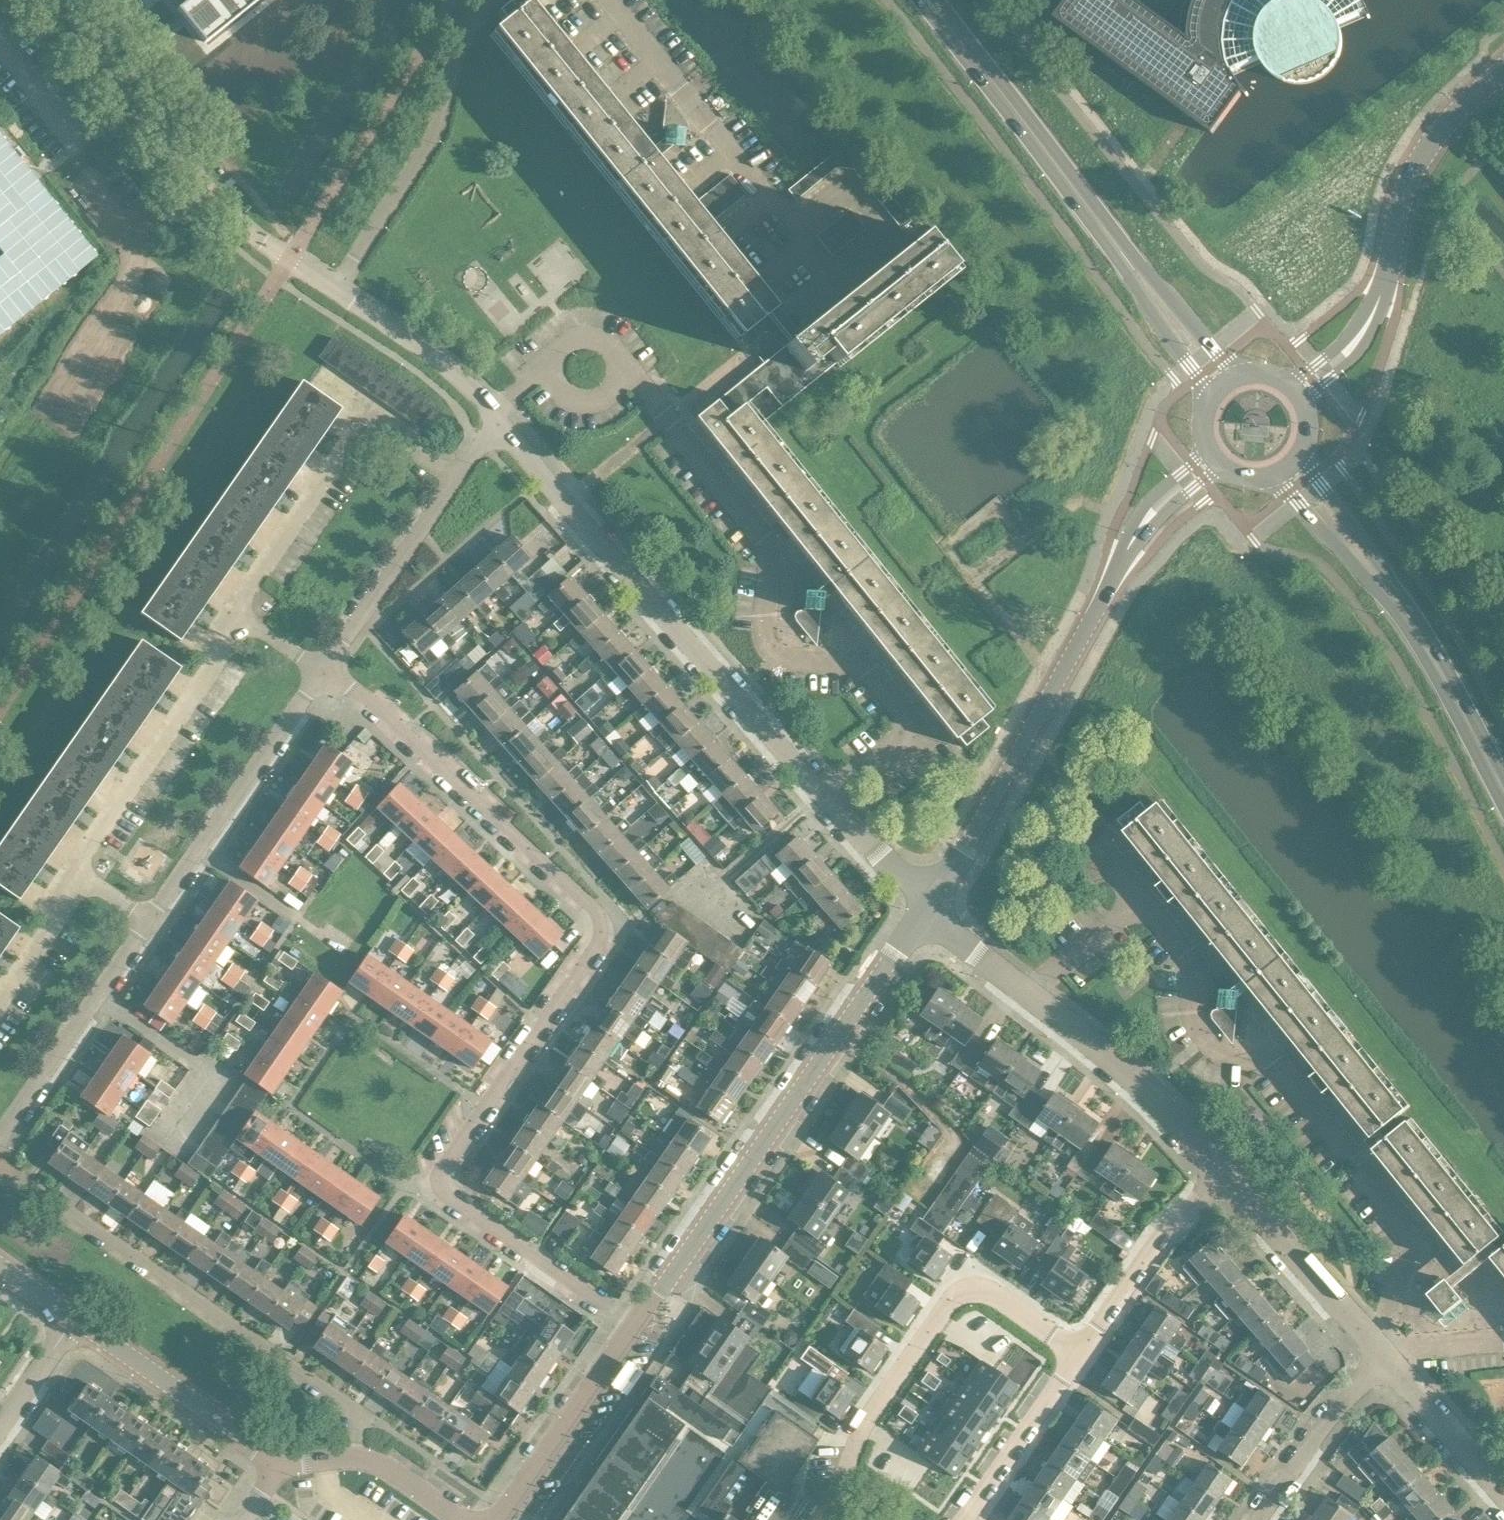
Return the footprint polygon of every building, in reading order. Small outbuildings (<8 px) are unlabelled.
[(187,1),(177,8),(205,43),(258,0),(186,0),(187,1)] [(497,13),(503,22),(494,30),(494,31),(490,34),(736,340),(740,336),(740,337),(776,308),(529,2),(527,4),(523,0),(513,0),(497,13)] [(1054,17),(1213,133),(1243,91),(1248,96),(1249,94),(1232,71),(1260,58),(1285,81),(1293,83),(1302,83),(1310,82),(1313,81),(1316,80),(1323,77),(1328,72),(1331,70),(1333,68),(1336,63),(1339,57),(1339,24),(1366,11),(1369,18),(1371,17),(1366,5),(1363,0),(1197,0),(1195,5),(1190,21),(1189,38),(1137,0),(1067,0),(1054,17)] [(679,151),(681,132),(686,130),(688,126),(687,121),(683,119),(678,120),(665,104),(660,149),(679,151)] [(34,142),(46,132),(38,122),(26,132),(34,142)] [(832,154),(789,189),(788,189),(796,200),(836,167),(853,169),(901,229),(912,221),(860,157),(832,154)] [(730,174),(696,201),(713,221),(746,194),(730,174)] [(866,229),(850,209),(816,236),(832,256),(866,229)] [(787,344),(695,418),(953,740),(956,738),(963,747),(986,728),(979,719),(989,711),(988,711),(993,707),(763,421),(836,363),(839,367),(954,275),(951,270),(923,235),(806,329),(792,312),(784,318),(792,328),(782,337),(787,344)] [(332,338),(323,351),(319,357),(423,430),(437,410),(332,338)] [(301,382),(140,613),(179,641),(341,409),(301,382)] [(530,558),(511,536),(493,552),(513,574),(512,575),(521,585),(535,601),(567,574),(553,557),(528,578),(519,568),(530,558)] [(513,574),(493,552),(475,568),(495,590),(494,591),(503,601),(510,594),(501,584),(512,575),(513,574)] [(475,568),(457,584),(477,607),(476,607),(485,617),(492,610),(483,600),(494,591),(495,590),(475,568)] [(585,595),(569,577),(538,605),(543,612),(553,604),(563,614),(563,615),(585,595)] [(477,607),(457,584),(439,600),(459,623),(458,623),(467,633),(474,626),(465,616),(476,607),(477,607)] [(796,620),(800,623),(805,621),(818,637),(822,593),(803,591),(801,610),(797,611),(794,616),(796,620)] [(563,615),(563,614),(553,623),(560,631),(569,622),(579,633),(602,614),(585,595),(563,615)] [(459,623),(439,600),(421,616),(440,639),(449,649),(467,633),(458,623),(459,623)] [(523,603),(513,612),(522,622),(532,613),(523,603)] [(579,633),(569,642),(575,649),(585,640),(595,651),(617,632),(602,614),(579,633)] [(440,639),(421,616),(402,632),(430,664),(438,659),(429,648),(440,639)] [(595,651),(585,659),(577,666),(584,674),(601,658),(611,668),(611,669),(633,649),(617,632),(595,651)] [(141,640),(0,842),(0,887),(19,900),(180,668),(141,640)] [(476,641),(464,649),(473,661),(484,652),(476,641)] [(611,669),(611,668),(601,677),(607,684),(617,676),(626,687),(627,687),(649,668),(633,649),(611,669)] [(467,670),(457,658),(439,673),(449,685),(467,670)] [(486,662),(454,691),(471,710),(492,691),(493,691),(503,682),(486,662)] [(627,687),(626,687),(610,701),(617,708),(633,694),(643,704),(643,705),(665,686),(649,668),(627,687)] [(544,690),(556,704),(564,697),(546,676),(523,696),(528,702),(542,690),(542,691),(544,690)] [(592,681),(584,688),(596,702),(604,694),(592,681)] [(519,700),(503,682),(493,691),(492,691),(471,710),(487,728),(508,708),(509,709),(519,700)] [(643,705),(643,704),(633,713),(639,720),(649,712),(658,723),(659,723),(681,704),(665,686),(643,705)] [(557,709),(566,720),(576,711),(567,700),(557,709)] [(659,723),(658,723),(649,732),(655,739),(657,737),(666,748),(675,741),(675,742),(697,722),(681,704),(659,723)] [(518,719),(509,709),(508,708),(487,728),(503,746),(524,726),(525,727),(535,717),(528,710),(518,719)] [(592,730),(582,718),(581,718),(577,714),(566,724),(570,728),(567,731),(577,743),(592,730)] [(675,741),(666,748),(665,750),(671,756),(681,748),(691,759),(691,760),(713,740),(697,722),(675,742),(675,741)] [(534,737),(525,727),(524,726),(503,746),(519,764),(540,744),(541,745),(551,736),(544,728),(534,737)] [(611,726),(603,734),(622,755),(630,747),(611,726)] [(601,756),(609,749),(609,748),(608,749),(598,737),(589,745),(600,757),(601,756)] [(691,760),(691,759),(680,768),(686,775),(697,766),(706,777),(728,758),(713,740),(691,760)] [(311,764),(338,783),(352,762),(325,743),(311,764)] [(550,755),(541,745),(540,744),(519,764),(535,782),(556,762),(557,762),(566,754),(559,746),(550,755)] [(625,767),(609,749),(601,756),(616,774),(617,774),(625,767),(625,766),(625,767)] [(706,777),(696,785),(702,793),(712,784),(722,795),(745,776),(728,758),(706,777)] [(566,773),(557,762),(556,762),(535,782),(551,800),(572,780),(572,781),(583,772),(576,764),(566,773)] [(338,783),(311,764),(296,785),(323,803),(338,783)] [(632,775),(625,767),(617,774),(624,782),(632,775)] [(572,780),(551,800),(566,818),(588,798),(589,798),(599,790),(583,772),(572,781),(572,780)] [(1257,915),(1157,791),(1143,774),(1128,786),(1142,803),(1119,821),(1127,830),(1124,832),(1299,1049),(1310,1062),(1308,1063),(1314,1082),(1321,1090),(1329,1096),(1338,1100),(1339,1099),(1371,1138),(1366,1141),(1373,1149),(1390,1135),(1384,1127),(1406,1110),(1406,1109),(1410,1106),(1257,915)] [(722,795),(712,803),(718,810),(728,821),(738,813),(760,794),(745,776),(722,795)] [(344,801),(357,809),(369,792),(356,783),(344,801)] [(394,824),(416,800),(398,783),(376,807),(394,824)] [(323,803),(296,785),(282,806),(309,824),(323,803)] [(608,800),(599,790),(589,798),(588,798),(566,818),(582,836),(604,816),(604,817),(615,808),(625,798),(612,797),(608,800)] [(776,812),(760,794),(738,813),(728,821),(734,829),(744,820),(754,831),(776,812)] [(416,800),(394,824),(412,841),(434,817),(416,800)] [(676,817),(682,813),(681,805),(678,802),(669,809),(676,817)] [(309,824),(282,806),(268,826),(295,845),(309,824)] [(604,816),(582,836),(598,854),(620,834),(620,835),(643,815),(636,807),(614,827),(604,817),(604,816)] [(361,830),(373,818),(373,815),(370,813),(346,839),(353,846),(365,834),(361,830)] [(694,813),(683,819),(696,843),(707,836),(694,813)] [(434,817),(412,841),(430,858),(453,834),(434,817)] [(316,842),(329,851),(341,834),(328,825),(316,842)] [(268,826),(253,847),(280,866),(295,845),(268,826)] [(1102,828),(1095,834),(1112,855),(1119,849),(1102,828)] [(792,830),(761,858),(734,881),(745,894),(772,871),(782,862),(791,873),(792,873),(792,874),(814,855),(792,830)] [(620,834),(598,854),(614,872),(636,852),(636,853),(652,839),(645,832),(630,845),(620,835),(620,834)] [(453,834),(430,858),(449,874),(471,850),(453,834)] [(679,845),(696,865),(705,857),(688,837),(679,845)] [(845,848),(834,838),(826,847),(837,857),(845,848)] [(364,857),(372,863),(384,851),(376,844),(364,857)] [(280,866),(253,847),(239,868),(266,886),(280,866)] [(489,867),(471,850),(449,874),(467,891),(489,867)] [(636,852),(614,872),(630,890),(652,871),(652,872),(663,862),(656,854),(646,863),(636,853),(636,852)] [(792,873),(791,873),(781,882),(788,889),(797,881),(807,891),(807,892),(829,872),(814,855),(792,874),(792,873)] [(392,863),(385,858),(376,868),(390,880),(402,867),(394,861),(392,863)] [(308,897),(317,884),(317,878),(300,866),(288,883),(308,897)] [(507,884),(489,867),(467,891),(485,908),(507,884)] [(652,871),(630,890),(646,908),(678,879),(671,872),(661,881),(652,872),(652,871)] [(807,891),(797,900),(803,907),(813,899),(823,909),(824,910),(845,891),(829,872),(807,892),(807,891)] [(407,874),(392,890),(391,890),(396,895),(401,890),(408,897),(420,884),(413,877),(411,878),(407,874)] [(230,881),(215,902),(242,920),(257,899),(230,881)] [(525,901),(507,884),(485,908),(503,925),(525,901)] [(823,909),(816,915),(813,918),(820,926),(830,917),(840,928),(862,909),(845,891),(824,910),(823,909)] [(418,907),(426,914),(438,901),(430,894),(418,907)] [(650,910),(656,916),(668,906),(662,899),(650,910)] [(668,906),(656,916),(658,918),(663,924),(662,925),(686,942),(727,971),(743,948),(674,900),(668,906)] [(543,918),(525,901),(503,925),(521,941),(543,918)] [(215,902),(201,922),(228,941),(242,920),(215,902)] [(456,918),(448,911),(437,923),(444,930),(456,918)] [(19,928),(0,915),(0,955),(19,928)] [(543,918),(521,941),(528,948),(539,958),(562,935),(543,918)] [(770,936),(774,939),(780,931),(763,919),(751,937),(764,946),(770,936)] [(272,942),(268,939),(274,929),(261,921),(249,938),(262,947),(263,946),(267,949),(272,942)] [(228,941),(201,922),(187,943),(213,962),(228,941)] [(695,967),(688,963),(677,955),(686,942),(662,925),(648,946),(672,962),(672,963),(689,975),(695,967)] [(474,934),(466,928),(455,940),(462,947),(474,934)] [(396,957),(405,944),(397,938),(388,951),(396,957)] [(830,964),(795,940),(791,947),(802,955),(793,966),(793,967),(817,984),(830,964)] [(187,943),(172,964),(199,983),(213,962),(187,943)] [(405,944),(396,957),(405,963),(414,950),(405,944)] [(492,951),(485,944),(473,957),(480,964),(492,951)] [(648,946),(635,965),(658,982),(669,990),(675,982),(663,975),(672,963),(672,962),(648,946)] [(283,951),(278,960),(292,969),(297,961),(283,951)] [(387,969),(367,955),(348,982),(369,996),(387,969)] [(793,967),(793,966),(776,955),(771,962),(788,974),(779,986),(779,987),(803,1004),(817,984),(793,967)] [(738,960),(732,968),(744,975),(749,968),(738,960)] [(498,981),(510,968),(503,961),(491,974),(498,981)] [(249,988),(239,981),(246,971),(233,962),(221,979),(233,988),(234,987),(244,994),(249,988)] [(438,985),(447,972),(446,972),(449,967),(442,963),(439,967),(438,967),(429,979),(438,985)] [(713,963),(701,979),(710,987),(723,971),(713,963)] [(172,964),(158,985),(185,1003),(199,983),(172,964)] [(658,982),(635,965),(621,985),(645,1002),(644,1002),(655,1010),(664,1016),(669,1008),(650,994),(658,982)] [(408,983),(387,969),(369,996),(390,1010),(408,983)] [(277,990),(283,982),(269,972),(263,980),(277,990)] [(447,972),(438,985),(446,991),(455,979),(447,972)] [(315,973),(300,993),(327,1012),(341,991),(315,973)] [(779,987),(779,986),(762,975),(757,983),(774,994),(766,1006),(765,1007),(789,1024),(803,1004),(779,987)] [(429,998),(408,983),(390,1010),(410,1025),(429,998)] [(929,984),(917,1001),(911,1010),(931,1024),(924,1035),(934,1041),(959,1004),(951,998),(952,996),(940,988),(939,990),(929,984)] [(185,1003),(158,985),(143,1005),(155,1013),(149,1022),(160,1030),(166,1021),(170,1024),(185,1003)] [(621,985),(607,1005),(631,1021),(631,1022),(642,1030),(655,1010),(644,1002),(645,1002),(621,985)] [(711,991),(703,986),(696,996),(704,1001),(711,991)] [(1213,1019),(1217,1021),(1222,1020),(1235,1036),(1240,991),(1221,989),(1219,1008),(1214,1010),(1212,1014),(1213,1019)] [(255,992),(249,1001),(263,1010),(269,1002),(255,992)] [(718,992),(713,1000),(725,1008),(730,1000),(718,992)] [(755,998),(754,999),(744,992),(739,999),(748,1005),(740,1017),(752,1026),(775,1043),(789,1024),(765,1007),(766,1006),(755,998)] [(327,1012),(300,993),(286,1013),(313,1032),(327,1012)] [(479,1014),(488,1001),(479,995),(470,1008),(479,1014)] [(450,1012),(429,998),(410,1025),(431,1039),(450,1012)] [(496,1007),(488,1001),(479,1014),(487,1020),(496,1007)] [(218,1026),(210,1021),(216,1012),(203,1003),(192,1020),(205,1029),(205,1028),(213,1034),(218,1026)] [(959,1004),(934,1041),(942,1047),(949,1037),(962,1045),(949,1064),(960,1071),(979,1043),(969,1036),(981,1019),(959,1004)] [(607,1005),(593,1024),(617,1041),(617,1042),(628,1049),(636,1055),(641,1047),(633,1042),(642,1030),(631,1022),(631,1021),(607,1005)] [(237,1010),(232,1018),(236,1020),(235,1021),(249,1030),(255,1022),(237,1010)] [(470,1027),(450,1012),(431,1039),(452,1053),(470,1027)] [(313,1032),(286,1013),(272,1034),(299,1052),(313,1032)] [(739,1018),(740,1019),(735,1026),(746,1034),(738,1046),(737,1046),(761,1063),(775,1043),(752,1026),(740,1017),(739,1018)] [(674,1023),(669,1029),(670,1035),(677,1039),(683,1029),(674,1023)] [(617,1041),(593,1024),(580,1044),(603,1061),(614,1069),(620,1061),(619,1061),(628,1049),(617,1042),(617,1041)] [(470,1027),(452,1053),(472,1068),(491,1041),(470,1027)] [(709,1027),(706,1033),(715,1039),(714,1041),(733,1053),(724,1065),(724,1066),(748,1083),(761,1063),(737,1046),(738,1046),(719,1033),(719,1034),(709,1027)] [(227,1033),(222,1041),(236,1050),(241,1042),(227,1033)] [(272,1034),(258,1054),(285,1073),(299,1052),(272,1034)] [(109,1056),(136,1074),(150,1053),(123,1035),(109,1056)] [(204,1043),(195,1037),(188,1046),(197,1052),(204,1043)] [(979,1043),(960,1071),(992,1093),(1017,1056),(1009,1050),(1011,1048),(998,1040),(997,1042),(995,1041),(989,1050),(979,1043)] [(603,1061),(580,1044),(566,1064),(590,1080),(589,1081),(601,1089),(606,1081),(595,1073),(603,1061)] [(909,1076),(917,1065),(896,1049),(888,1060),(909,1076)] [(724,1066),(724,1065),(706,1053),(701,1061),(719,1073),(710,1085),(710,1086),(734,1103),(748,1083),(724,1066)] [(285,1073),(258,1054),(244,1075),(247,1077),(268,1091),(271,1093),(285,1073)] [(109,1056),(95,1076),(121,1095),(136,1074),(109,1056)] [(1039,1071),(1017,1056),(992,1093),(1000,1099),(1008,1088),(1020,1097),(1008,1115),(1018,1122),(1037,1094),(1027,1088),(1039,1071)] [(670,1061),(668,1064),(667,1064),(654,1083),(662,1088),(665,1083),(666,1084),(669,1079),(671,1075),(672,1075),(678,1067),(677,1066),(670,1061)] [(590,1080),(566,1064),(552,1084),(576,1100),(576,1101),(587,1109),(592,1101),(581,1093),(589,1081),(590,1080)] [(683,1067),(678,1074),(694,1086),(694,1085),(705,1093),(696,1106),(720,1123),(734,1103),(710,1086),(710,1085),(683,1067)] [(121,1095),(95,1076),(80,1097),(101,1111),(107,1115),(121,1095)] [(261,1101),(268,1091),(247,1077),(240,1086),(261,1101)] [(155,1088),(169,1097),(175,1089),(161,1080),(155,1088)] [(642,1089),(632,1082),(624,1093),(635,1100),(642,1089)] [(576,1100),(552,1084),(539,1103),(563,1119),(562,1120),(573,1128),(587,1109),(576,1101),(576,1100)] [(233,1096),(255,1111),(261,1101),(240,1086),(233,1096)] [(1037,1094),(1018,1122),(1028,1129),(1035,1118),(1048,1127),(1040,1138),(1050,1144),(1075,1108),(1067,1102),(1069,1100),(1056,1091),(1055,1094),(1053,1092),(1047,1101),(1037,1094)] [(860,1093),(844,1117),(872,1137),(888,1114),(902,1124),(912,1109),(890,1094),(881,1108),(860,1093)] [(248,1120),(254,1111),(255,1111),(233,1096),(227,1105),(248,1120)] [(147,1100),(141,1108),(155,1118),(161,1110),(147,1100)] [(563,1119),(539,1103),(525,1123),(549,1140),(548,1140),(559,1148),(565,1140),(554,1132),(562,1120),(563,1119)] [(220,1115),(241,1130),(248,1120),(227,1105),(220,1115)] [(155,1118),(141,1108),(135,1116),(149,1126),(155,1118)] [(1097,1123),(1075,1108),(1050,1144),(1059,1150),(1066,1139),(1079,1148),(1066,1167),(1077,1174),(1096,1147),(1085,1139),(1097,1123)] [(109,1116),(107,1115),(101,1111),(92,1125),(100,1130),(109,1116)] [(235,1139),(229,1148),(250,1162),(256,1152),(275,1125),(254,1111),(248,1120),(241,1130),(235,1139)] [(676,1111),(671,1118),(682,1126),(674,1138),(697,1155),(711,1135),(676,1111)] [(235,1139),(241,1130),(220,1115),(214,1125),(235,1139)] [(109,1116),(100,1130),(98,1133),(103,1136),(105,1133),(110,1136),(118,1123),(109,1116)] [(872,1137),(844,1117),(828,1139),(849,1154),(839,1168),(865,1187),(866,1186),(861,1182),(861,1181),(865,1184),(870,1177),(866,1174),(871,1168),(857,1159),(872,1137)] [(1390,1135),(1373,1149),(1373,1150),(1466,1265),(1501,1237),(1501,1236),(1503,1234),(1503,1231),(1413,1118),(1408,1122),(1408,1121),(1390,1135)] [(620,1130),(629,1137),(636,1126),(627,1120),(620,1130)] [(549,1140),(525,1123),(511,1143),(535,1159),(535,1160),(554,1173),(560,1166),(540,1152),(548,1140),(549,1140)] [(67,1176),(84,1153),(64,1140),(70,1132),(59,1124),(46,1144),(56,1151),(48,1162),(67,1176)] [(207,1134),(228,1149),(229,1148),(235,1139),(214,1125),(207,1134)] [(296,1140),(275,1125),(256,1152),(277,1167),(296,1140)] [(663,1130),(662,1131),(657,1138),(668,1146),(660,1157),(660,1158),(684,1175),(697,1155),(674,1138),(663,1130)] [(974,1146),(968,1155),(987,1169),(994,1159),(992,1158),(1002,1145),(984,1133),(975,1146),(974,1146)] [(142,1153),(151,1139),(143,1134),(134,1147),(142,1153)] [(200,1144),(222,1159),(228,1149),(207,1134),(200,1144)] [(605,1149),(618,1157),(628,1143),(614,1134),(605,1149)] [(161,1146),(151,1139),(142,1153),(152,1159),(161,1146)] [(296,1140),(277,1167),(298,1181),(316,1154),(296,1140)] [(511,1143),(497,1162),(521,1179),(541,1193),(546,1185),(537,1179),(526,1172),(535,1160),(535,1159),(511,1143)] [(1096,1147),(1077,1174),(1086,1180),(1094,1169),(1106,1178),(1099,1189),(1108,1196),(1134,1159),(1125,1154),(1127,1151),(1115,1143),(1113,1145),(1111,1144),(1105,1153),(1096,1147)] [(194,1153),(215,1168),(222,1159),(200,1144),(194,1153)] [(660,1158),(660,1157),(649,1150),(644,1158),(655,1166),(647,1177),(670,1194),(684,1175),(660,1158)] [(103,1167),(84,1153),(67,1176),(87,1190),(103,1167)] [(209,1178),(215,1168),(194,1153),(187,1163),(209,1178)] [(316,1154),(298,1181),(318,1195),(337,1169),(316,1154)] [(987,1169),(968,1155),(961,1164),(981,1178),(987,1169)] [(239,1178),(248,1165),(239,1159),(223,1183),(232,1189),(239,1178)] [(1134,1159),(1108,1196),(1117,1202),(1124,1191),(1138,1200),(1155,1174),(1134,1159)] [(182,1181),(192,1168),(183,1162),(174,1175),(182,1181)] [(521,1179),(497,1162),(483,1183),(518,1207),(524,1199),(513,1191),(521,1179)] [(961,1164),(955,1173),(975,1187),(981,1178),(961,1164)] [(248,1165),(239,1178),(248,1184),(257,1171),(248,1165)] [(103,1167),(87,1190),(107,1204),(123,1180),(103,1167)] [(200,1174),(192,1168),(182,1181),(191,1187),(200,1174)] [(865,1187),(839,1168),(831,1180),(819,1172),(803,1196),(832,1216),(847,1194),(851,1196),(856,1189),(862,1193),(865,1187)] [(337,1169),(318,1195),(339,1210),(358,1183),(337,1169)] [(647,1177),(635,1169),(629,1177),(640,1185),(632,1197),(631,1197),(656,1214),(670,1194),(647,1177)] [(975,1187),(955,1173),(948,1183),(968,1197),(975,1187)] [(123,1180),(107,1204),(127,1217),(143,1194),(123,1180)] [(358,1183),(339,1210),(360,1224),(379,1198),(358,1183)] [(968,1197),(948,1183),(942,1192),(962,1206),(968,1197)] [(616,1198),(608,1210),(618,1217),(642,1234),(656,1214),(631,1197),(632,1197),(621,1189),(614,1185),(609,1193),(616,1198)] [(280,1207),(289,1194),(280,1187),(271,1200),(280,1207)] [(222,1209),(231,1195),(223,1189),(213,1202),(222,1209)] [(896,1202),(905,1208),(912,1198),(903,1192),(896,1202)] [(962,1206),(942,1192),(935,1201),(955,1215),(962,1206)] [(163,1208),(143,1194),(127,1217),(147,1232),(163,1208)] [(289,1194),(280,1207),(273,1218),(279,1222),(282,1218),(283,1218),(287,1212),(288,1213),(298,1200),(289,1194)] [(246,1206),(231,1195),(222,1209),(237,1219),(246,1206)] [(1032,1225),(1017,1215),(1006,1204),(1007,1203),(995,1195),(977,1220),(989,1229),(990,1226),(992,1228),(993,1227),(1001,1233),(1001,1236),(991,1250),(1017,1268),(1036,1242),(1025,1235),(1032,1225)] [(832,1216),(803,1196),(787,1218),(798,1226),(789,1239),(811,1254),(813,1255),(816,1258),(832,1236),(823,1229),(832,1216)] [(935,1201),(929,1210),(949,1224),(955,1215),(935,1201)] [(905,1208),(896,1202),(893,1205),(903,1212),(905,1208)] [(608,1210),(607,1209),(599,1203),(593,1211),(604,1219),(596,1231),(605,1237),(604,1237),(629,1254),(642,1234),(618,1217),(608,1210)] [(163,1208),(147,1232),(167,1245),(183,1222),(163,1208)] [(538,1236),(548,1222),(529,1210),(519,1224),(538,1236)] [(581,1221),(566,1210),(552,1230),(567,1241),(581,1221)] [(949,1224),(929,1210),(922,1220),(942,1233),(949,1224)] [(1097,1213),(1088,1225),(1126,1252),(1134,1240),(1097,1213)] [(403,1215),(385,1241),(405,1256),(424,1229),(403,1215)] [(1077,1229),(1082,1221),(1074,1215),(1068,1223),(1077,1229)] [(262,1237),(271,1223),(263,1217),(253,1230),(262,1237)] [(321,1235),(330,1223),(322,1217),(313,1229),(321,1235)] [(910,1243),(917,1248),(908,1261),(934,1279),(950,1256),(936,1247),(944,1235),(942,1234),(942,1233),(922,1220),(918,1217),(910,1229),(917,1234),(910,1243)] [(203,1236),(183,1222),(167,1245),(187,1259),(203,1236)] [(271,1223),(262,1237),(271,1242),(280,1229),(271,1223)] [(339,1229),(330,1223),(321,1235),(330,1241),(339,1229)] [(424,1229),(405,1256),(426,1270),(445,1243),(424,1229)] [(596,1231),(594,1229),(588,1237),(599,1245),(591,1257),(615,1274),(629,1254),(604,1237),(605,1237),(596,1231)] [(203,1236),(187,1259),(206,1273),(229,1240),(229,1239),(231,1237),(221,1230),(213,1243),(203,1236)] [(1058,1235),(1038,1263),(1049,1271),(1040,1284),(1066,1302),(1085,1276),(1065,1262),(1075,1248),(1058,1235)] [(759,1238),(742,1261),(769,1280),(785,1258),(802,1270),(813,1255),(811,1254),(789,1239),(780,1252),(759,1238)] [(229,1240),(206,1273),(227,1287),(243,1264),(243,1263),(250,1254),(229,1240)] [(1213,1240),(1191,1259),(1183,1266),(1200,1284),(1207,1277),(1229,1258),(1213,1240)] [(466,1258),(445,1243),(426,1270),(447,1285),(466,1258)] [(301,1264),(311,1250),(303,1245),(293,1258),(301,1264)] [(1491,1258),(1503,1274),(1503,1247),(1491,1258)] [(320,1257),(311,1250),(301,1264),(310,1270),(320,1257)] [(384,1260),(376,1254),(368,1266),(376,1272),(384,1260)] [(243,1264),(227,1287),(246,1301),(262,1277),(271,1264),(261,1258),(253,1271),(243,1264)] [(466,1258),(447,1285),(468,1299),(486,1272),(466,1258)] [(1229,1258),(1207,1277),(1222,1295),(1215,1302),(1216,1303),(1223,1295),(1245,1276),(1229,1258)] [(769,1280),(742,1261),(727,1284),(748,1298),(739,1312),(762,1328),(771,1314),(754,1302),(769,1280)] [(886,1263),(878,1275),(871,1284),(885,1294),(876,1307),(901,1325),(917,1302),(904,1293),(912,1281),(886,1263)] [(486,1272),(468,1299),(488,1313),(507,1287),(486,1272)] [(1223,1295),(1216,1303),(1232,1320),(1239,1314),(1261,1294),(1245,1276),(1223,1295)] [(282,1291),(262,1277),(246,1301),(266,1314),(289,1281),(282,1291)] [(409,1295),(417,1283),(409,1277),(401,1289),(409,1295)] [(1470,1308),(1446,1279),(1428,1294),(1444,1315),(1462,1301),(1469,1309),(1470,1308)] [(310,1296),(289,1281),(266,1314),(287,1329),(294,1319),(303,1325),(316,1308),(306,1301),(310,1296)] [(417,1283),(409,1295),(418,1301),(426,1289),(417,1283)] [(368,1309),(377,1296),(369,1290),(360,1304),(368,1309)] [(498,1310),(510,1318),(524,1298),(512,1290),(498,1310)] [(1175,1310),(1183,1300),(1169,1291),(1162,1301),(1175,1310)] [(1277,1312),(1261,1294),(1239,1314),(1255,1332),(1277,1312)] [(377,1296),(368,1309),(377,1316),(386,1303),(377,1296)] [(1189,1305),(1183,1300),(1175,1310),(1188,1319),(1195,1309),(1193,1307),(1194,1306),(1190,1303),(1189,1305)] [(450,1324),(459,1312),(450,1306),(442,1318),(450,1324)] [(719,1317),(704,1306),(702,1309),(693,1322),(753,1364),(762,1351),(746,1339),(747,1337),(751,1340),(760,1327),(762,1328),(739,1312),(730,1325),(719,1317)] [(1182,1322),(1159,1306),(1145,1325),(1169,1342),(1181,1350),(1189,1339),(1177,1331),(1182,1322)] [(872,1338),(880,1327),(854,1309),(845,1321),(855,1328),(840,1351),(870,1371),(886,1348),(872,1338)] [(510,1318),(498,1310),(493,1318),(505,1326),(510,1318)] [(459,1312),(450,1324),(458,1330),(467,1317),(459,1312)] [(1277,1312),(1255,1332),(1270,1350),(1293,1330),(1277,1312)] [(332,1319),(326,1315),(322,1313),(310,1330),(320,1337),(313,1347),(332,1360),(348,1337),(355,1327),(336,1314),(332,1319)] [(548,1315),(534,1335),(560,1353),(574,1333),(548,1315)] [(407,1337),(418,1322),(413,1318),(411,1320),(408,1318),(399,1331),(407,1337)] [(418,1322),(407,1337),(417,1344),(426,1330),(419,1326),(421,1324),(418,1322)] [(689,1331),(684,1338),(742,1379),(747,1372),(753,1364),(693,1322),(687,1330),(689,1331)] [(1211,1342),(1218,1332),(1205,1323),(1199,1333),(1211,1342)] [(1169,1342),(1145,1325),(1131,1345),(1170,1372),(1177,1362),(1162,1351),(1169,1342)] [(560,1353),(534,1335),(525,1329),(512,1350),(520,1355),(546,1373),(560,1353)] [(1293,1330),(1270,1350),(1287,1368),(1282,1372),(1290,1382),(1308,1366),(1300,1357),(1309,1349),(1293,1330)] [(1218,1332),(1211,1342),(1225,1351),(1231,1341),(1218,1332)] [(368,1351),(348,1337),(332,1360),(352,1374),(375,1341),(368,1351)] [(684,1338),(673,1355),(693,1368),(684,1381),(730,1413),(743,1394),(736,1388),(742,1379),(684,1338)] [(395,1355),(375,1341),(352,1374),(372,1388),(388,1365),(395,1355)] [(475,1343),(470,1349),(533,1392),(546,1373),(520,1355),(511,1368),(475,1343)] [(1170,1372),(1131,1345),(1117,1365),(1141,1382),(1149,1370),(1164,1380),(1170,1372)] [(448,1365),(457,1352),(448,1346),(439,1359),(448,1365)] [(840,1384),(848,1373),(810,1346),(801,1359),(817,1370),(811,1379),(818,1384),(808,1397),(837,1417),(854,1394),(840,1384)] [(533,1392),(470,1349),(468,1354),(472,1357),(470,1360),(490,1374),(491,1373),(502,1381),(492,1395),(496,1397),(518,1413),(533,1392)] [(1211,1366),(1218,1357),(1207,1349),(1199,1362),(1209,1369),(1211,1366)] [(983,1351),(969,1371),(1009,1398),(1023,1378),(983,1351)] [(457,1352),(448,1365),(456,1371),(466,1358),(457,1352)] [(625,1352),(603,1375),(619,1390),(640,1367),(625,1352)] [(936,1359),(946,1366),(951,1359),(941,1352),(936,1359)] [(1248,1373),(1255,1363),(1242,1354),(1235,1364),(1248,1373)] [(1218,1357),(1211,1366),(1216,1369),(1207,1382),(1217,1389),(1226,1376),(1219,1371),(1225,1364),(1217,1358),(1218,1357)] [(1209,1369),(1199,1362),(1198,1363),(1194,1360),(1186,1372),(1190,1375),(1189,1375),(1199,1383),(1209,1369)] [(1268,1372),(1255,1363),(1248,1373),(1261,1382),(1268,1372)] [(388,1365),(372,1388),(392,1402),(408,1379),(388,1365)] [(1117,1365),(1103,1385),(1127,1402),(1141,1382),(1117,1365)] [(455,1393),(461,1376),(445,1371),(440,1388),(455,1393)] [(921,1381),(927,1385),(934,1375),(928,1371),(921,1381)] [(969,1371),(956,1390),(995,1417),(1009,1398),(969,1371)] [(795,1473),(789,1469),(734,1431),(735,1431),(739,1434),(770,1389),(747,1372),(742,1379),(736,1388),(743,1394),(730,1413),(684,1381),(677,1391),(663,1382),(655,1376),(649,1385),(629,1413),(625,1419),(555,1519),(779,1519),(793,1500),(791,1498),(782,1492),(795,1473)] [(412,1373),(408,1379),(392,1402),(412,1416),(428,1393),(433,1387),(412,1373)] [(934,1375),(927,1385),(934,1390),(941,1380),(934,1375)] [(90,1426),(109,1399),(86,1384),(68,1411),(90,1426)] [(479,1406),(488,1392),(480,1386),(470,1400),(479,1406)] [(1194,1401),(1204,1408),(1204,1407),(1212,1412),(1219,1402),(1211,1397),(1213,1395),(1202,1388),(1194,1401)] [(739,1434),(735,1431),(734,1431),(795,1473),(819,1440),(812,1435),(820,1424),(770,1389),(739,1434)] [(1138,1407),(1149,1416),(1164,1399),(1153,1389),(1138,1407)] [(1180,1389),(1171,1403),(1181,1409),(1190,1396),(1180,1389)] [(1261,1389),(1253,1399),(1244,1393),(1237,1402),(1247,1409),(1271,1426),(1276,1419),(1279,1421),(1288,1409),(1284,1407),(1285,1406),(1261,1389)] [(982,1437),(995,1417),(956,1390),(942,1409),(982,1437)] [(468,1420),(452,1444),(472,1458),(488,1435),(498,1442),(510,1425),(497,1417),(497,1418),(487,1411),(496,1397),(492,1395),(488,1392),(479,1406),(488,1412),(478,1427),(468,1420)] [(428,1393),(412,1416),(432,1430),(449,1407),(428,1393)] [(518,1413),(496,1397),(487,1411),(497,1418),(497,1417),(510,1425),(518,1413)] [(129,1413),(109,1399),(90,1426),(110,1440),(129,1413)] [(1092,1402),(1078,1422),(1105,1440),(1119,1420),(1092,1400),(1091,1401),(1092,1402)] [(1204,1408),(1194,1401),(1185,1414),(1195,1421),(1204,1408)] [(1181,1409),(1171,1403),(1163,1415),(1172,1422),(1181,1409)] [(904,1419),(911,1409),(905,1404),(898,1414),(904,1419)] [(458,1413),(449,1407),(432,1430),(452,1444),(468,1420),(473,1414),(463,1407),(458,1413)] [(918,1413),(911,1409),(904,1419),(911,1423),(918,1413)] [(942,1409),(929,1428),(969,1456),(982,1437),(942,1409)] [(1271,1426),(1247,1409),(1233,1428),(1257,1445),(1271,1426)] [(129,1413),(110,1440),(130,1453),(149,1427),(129,1413)] [(1155,1447),(1162,1436),(1136,1417),(1128,1428),(1155,1447)] [(1257,1445),(1233,1428),(1221,1420),(1214,1429),(1227,1438),(1219,1449),(1243,1466),(1257,1445)] [(1105,1440),(1078,1422),(1065,1441),(1092,1460),(1105,1440)] [(149,1427),(130,1453),(149,1467),(168,1440),(149,1427)] [(955,1476),(969,1456),(929,1428),(915,1448),(955,1476)] [(1156,1454),(1166,1461),(1176,1449),(1169,1444),(1171,1440),(1175,1443),(1176,1441),(1178,1442),(1178,1441),(1183,1444),(1186,1440),(1180,1436),(1180,1435),(1174,1430),(1166,1442),(1165,1441),(1156,1454)] [(1390,1437),(1366,1458),(1359,1465),(1375,1483),(1382,1476),(1406,1455),(1390,1437)] [(69,1454),(48,1439),(41,1449),(63,1464),(69,1454)] [(168,1440),(149,1467),(169,1481),(188,1454),(168,1440)] [(1065,1441),(1051,1461),(1078,1480),(1092,1460),(1065,1441)] [(1186,1451),(1179,1446),(1167,1462),(1174,1467),(1186,1451)] [(153,1504),(142,1519),(187,1519),(209,1487),(201,1481),(203,1479),(202,1479),(209,1468),(188,1454),(169,1481),(153,1504)] [(1166,1461),(1156,1454),(1147,1468),(1157,1474),(1166,1461)] [(1422,1473),(1406,1455),(1382,1476),(1398,1495),(1422,1473)] [(46,1493),(46,1492),(54,1481),(65,1488),(71,1480),(36,1456),(22,1476),(46,1493)] [(1078,1480),(1051,1461),(1037,1481),(1064,1499),(1078,1480)] [(1220,1498),(1234,1479),(1210,1462),(1196,1482),(1220,1498)] [(1127,1464),(1117,1477),(1128,1485),(1137,1472),(1127,1464)] [(78,1484),(85,1474),(77,1468),(69,1478),(78,1484)] [(1422,1473),(1398,1495),(1393,1500),(1399,1506),(1404,1501),(1414,1513),(1438,1491),(1422,1473)] [(94,1480),(85,1474),(78,1484),(86,1491),(99,1500),(100,1499),(87,1490),(94,1480)] [(1345,1474),(1337,1485),(1362,1502),(1369,1491),(1345,1474)] [(22,1476),(8,1496),(32,1512),(41,1500),(52,1508),(57,1500),(46,1492),(46,1493),(22,1476)] [(1128,1485),(1117,1477),(1108,1490),(1119,1498),(1128,1485)] [(1037,1481),(1023,1500),(1050,1519),(1064,1499),(1037,1481)] [(1138,1481),(1129,1494),(1139,1501),(1148,1488),(1138,1481)] [(1220,1498),(1196,1482),(1182,1502),(1206,1519),(1220,1498)] [(801,1487),(799,1486),(795,1483),(790,1490),(796,1494),(801,1487)] [(121,1506),(129,1495),(120,1489),(113,1500),(121,1506)] [(99,1500),(86,1491),(81,1498),(94,1508),(99,1500)] [(1414,1513),(1407,1519),(1408,1519),(1443,1519),(1455,1510),(1438,1491),(1414,1513)] [(1139,1501),(1129,1494),(1120,1507),(1130,1514),(1139,1501)] [(1343,1494),(1337,1502),(1329,1496),(1315,1516),(1320,1519),(1352,1519),(1361,1506),(1343,1494)] [(129,1495),(121,1506),(142,1519),(153,1504),(144,1498),(141,1503),(129,1495)] [(0,1508),(0,1519),(1,1519),(27,1519),(44,1519),(32,1512),(8,1496),(0,1508)] [(1378,1513),(1387,1505),(1381,1497),(1371,1506),(1378,1513)] [(1023,1500),(1010,1519),(1009,1519),(1052,1519),(1050,1519),(1023,1500)] [(1182,1502),(1169,1519),(1205,1519),(1206,1519),(1182,1502)] [(1083,1503),(1079,1509),(1095,1519),(1104,1519),(1110,1511),(1099,1503),(1094,1511),(1083,1503)] [(1387,1505),(1378,1513),(1383,1519),(1384,1519),(1393,1512),(1387,1505)]
